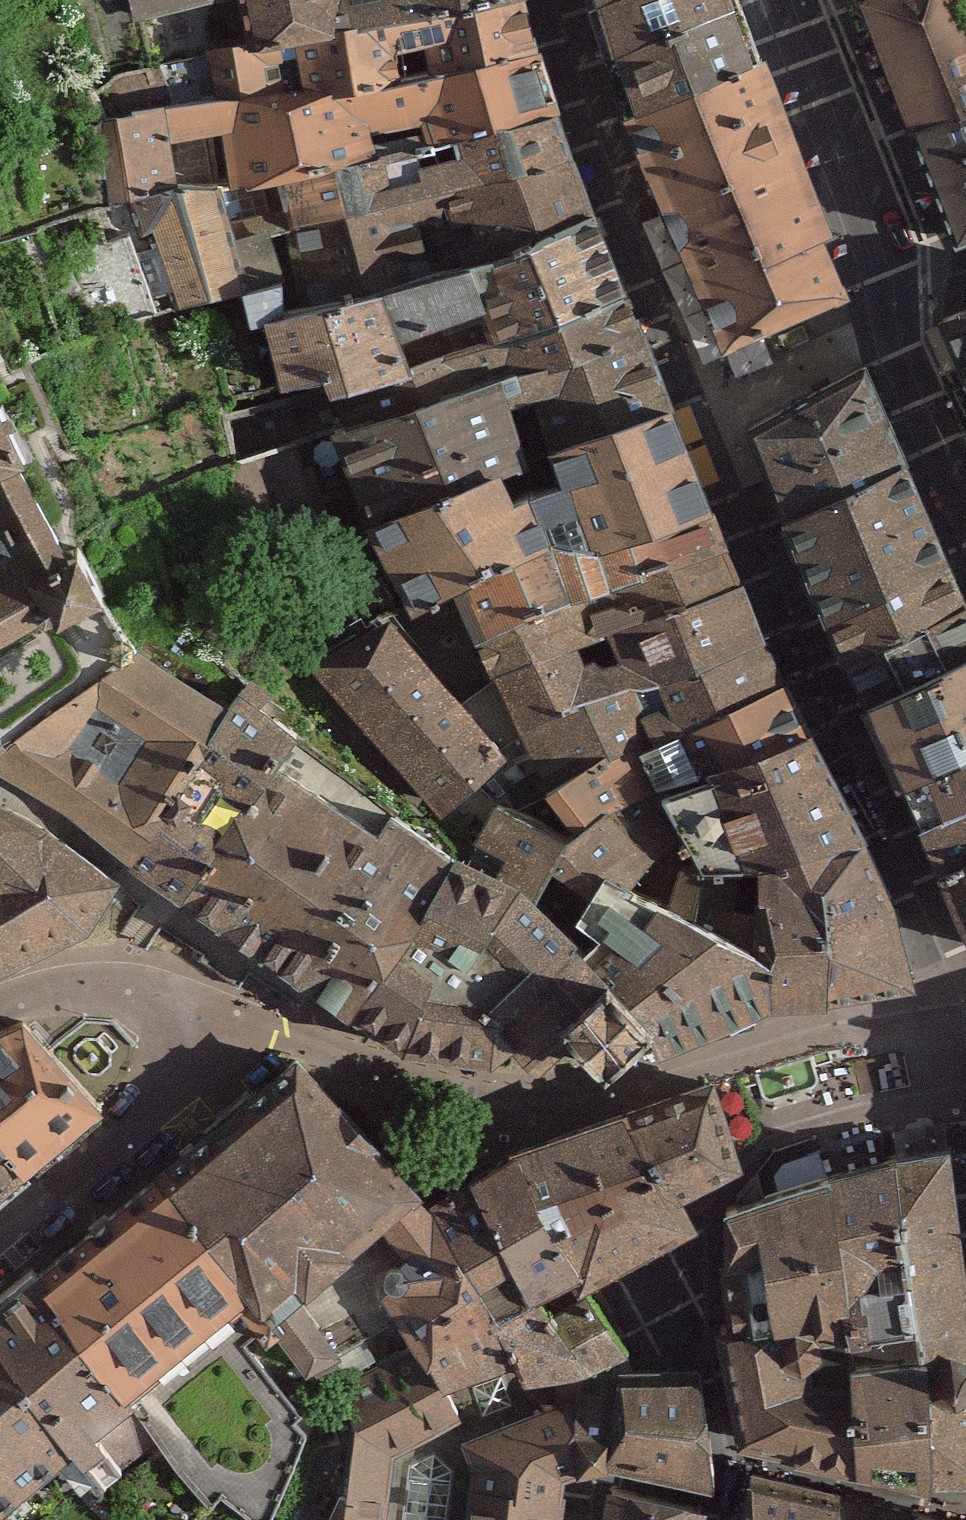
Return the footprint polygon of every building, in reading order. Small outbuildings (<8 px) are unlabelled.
[(141,25),(252,7),(251,0),(134,0),(141,25)] [(252,7),(262,54),(281,51),(307,47),(366,36),(359,0),(251,0),(252,7)] [(366,36),(540,4),(539,0),(359,0),(366,36)] [(625,118),(726,73),(728,79),(765,71),(738,0),(587,0),(625,118)] [(871,1),(895,61),(921,128),(965,111),(965,0),(872,0),(871,1)] [(540,4),(366,36),(416,64),(439,55),(449,81),(554,56),(540,4)] [(366,36),(307,47),(319,100),(347,101),(422,89),(416,64),(366,36)] [(262,54),(217,59),(225,104),(290,100),(281,51),(262,54)] [(347,101),(363,169),(394,162),(390,142),(439,128),(446,149),(469,144),(578,119),(554,56),(449,81),(422,89),(347,101)] [(726,73),(625,118),(724,345),(845,295),(822,238),(830,234),(765,71),(728,79),(726,73)] [(225,104),(180,114),(185,148),(238,143),(237,192),(288,193),(363,169),(347,101),(319,100),(290,100),(225,104)] [(921,128),(953,209),(962,233),(965,235),(965,111),(921,128)] [(180,114),(105,132),(117,217),(140,210),(192,191),(185,148),(180,114)] [(402,297),(447,283),(433,231),(463,224),(461,203),(492,194),(590,164),(578,119),(469,144),(473,164),(436,174),(436,185),(404,192),(394,162),(363,169),(288,193),(291,217),(243,225),(257,296),(266,332),(277,330),(402,297)] [(461,203),(463,224),(465,235),(484,231),(494,268),(608,218),(590,164),(492,194),(461,203)] [(192,191),(140,210),(183,317),(257,296),(243,225),(237,192),(192,191)] [(639,309),(608,218),(494,268),(505,318),(513,351),(639,309)] [(447,283),(402,297),(420,347),(505,318),(494,268),(447,283)] [(431,385),(420,347),(402,297),(277,330),(299,400),(343,387),(349,406),(431,385)] [(942,318),(965,371),(965,308),(942,318)] [(686,414),(639,309),(513,351),(531,387),(544,463),(566,456),(686,414)] [(431,385),(349,406),(358,435),(531,387),(513,351),(431,385)] [(863,366),(749,429),(785,517),(904,461),(863,366)] [(358,435),(345,440),(383,531),(525,484),(546,477),(544,463),(531,387),(358,435)] [(54,604),(64,620),(111,597),(115,595),(89,545),(66,556),(66,540),(27,469),(44,461),(11,402),(0,409),(0,634),(54,604)] [(730,522),(686,414),(566,456),(583,495),(545,510),(573,554),(624,555),(730,522)] [(785,517),(865,700),(965,652),(965,600),(904,461),(785,517)] [(383,531),(430,621),(480,597),(573,554),(545,510),(525,484),(383,531)] [(573,554),(480,597),(495,646),(598,613),(744,559),(730,522),(624,555),(573,554)] [(756,592),(744,559),(598,613),(615,646),(708,616),(756,592)] [(680,693),(775,649),(756,592),(708,616),(615,646),(636,671),(680,693)] [(598,613),(495,646),(505,685),(593,654),(615,646),(598,613)] [(400,626),(319,673),(448,827),(511,777),(525,794),(550,790),(526,735),(505,685),(479,714),(400,626)] [(143,655),(136,647),(125,646),(117,654),(116,665),(124,673),(135,673),(143,666),(143,655)] [(801,692),(775,649),(680,693),(693,740),(801,692)] [(865,700),(942,867),(965,856),(965,652),(865,700)] [(593,654),(505,685),(526,735),(680,693),(636,671),(599,677),(593,654)] [(0,758),(0,773),(145,871),(243,719),(143,655),(143,666),(135,673),(124,673),(0,758)] [(829,739),(801,692),(693,740),(718,791),(829,739)] [(652,755),(693,740),(680,693),(526,735),(550,790),(652,755)] [(316,740),(252,699),(243,719),(145,871),(196,914),(292,776),(316,740)] [(881,854),(829,739),(718,791),(678,803),(699,846),(717,882),(767,882),(830,866),(881,854)] [(699,846),(678,803),(652,755),(550,790),(584,848),(622,815),(667,863),(699,846)] [(292,776),(196,914),(317,996),(399,851),(292,776)] [(106,942),(131,892),(56,838),(1,809),(0,809),(0,990),(106,942)] [(584,848),(504,814),(475,866),(551,906),(584,848)] [(584,848),(551,906),(592,938),(617,888),(647,901),(667,863),(622,815),(584,848)] [(408,828),(399,851),(317,996),(366,1033),(475,866),(408,828)] [(699,846),(676,915),(788,967),(767,882),(717,882),(699,846)] [(830,866),(859,1007),(931,991),(910,912),(881,854),(830,866)] [(942,867),(965,923),(965,856),(942,867)] [(475,866),(366,1033),(418,1067),(455,993),(551,906),(475,866)] [(830,866),(767,882),(788,967),(792,1023),(859,1007),(830,866)] [(617,888),(592,938),(636,994),(661,1025),(671,1049),(678,1065),(792,1023),(788,967),(676,915),(647,901),(617,888)] [(455,993),(418,1067),(509,1077),(532,1062),(549,1083),(586,1042),(636,994),(592,938),(551,906),(455,993)] [(636,994),(586,1042),(605,1063),(671,1049),(661,1025),(636,994)] [(0,1047),(0,1152),(33,1192),(116,1121),(37,1031),(0,1047)] [(445,1213),(305,1065),(161,1184),(289,1337),(324,1379),(348,1358),(316,1309),(400,1238),(445,1213)] [(714,1067),(626,1101),(679,1182),(745,1150),(714,1067)] [(626,1101),(515,1138),(590,1273),(701,1211),(679,1182),(626,1101)] [(590,1273),(515,1138),(445,1213),(507,1324),(557,1313),(590,1273)] [(33,1192),(0,1152),(0,1219),(33,1192)] [(965,1355),(965,1162),(910,1168),(946,1343),(934,1352),(965,1355)] [(946,1343),(910,1168),(847,1184),(875,1353),(946,1343)] [(289,1337),(161,1184),(43,1287),(154,1430),(164,1415),(152,1400),(251,1322),(275,1348),(289,1337)] [(875,1353),(847,1184),(776,1212),(784,1275),(795,1351),(805,1350),(814,1341),(833,1343),(844,1354),(875,1353)] [(784,1275),(776,1212),(745,1222),(744,1275),(784,1275)] [(456,1399),(531,1367),(507,1324),(445,1213),(400,1238),(421,1271),(389,1289),(426,1352),(456,1399)] [(590,1273),(557,1313),(595,1383),(646,1360),(590,1273)] [(784,1275),(744,1275),(747,1333),(795,1351),(784,1275)] [(0,1322),(0,1519),(35,1519),(154,1430),(43,1287),(0,1322)] [(507,1324),(531,1367),(540,1390),(595,1383),(557,1313),(507,1324)] [(795,1351),(747,1333),(731,1337),(753,1438),(815,1452),(816,1402),(832,1401),(830,1381),(844,1371),(844,1354),(833,1343),(814,1341),(805,1350),(795,1351)] [(401,1461),(472,1423),(456,1399),(426,1352),(347,1392),(334,1480),(317,1519),(398,1519),(401,1461)] [(876,1374),(874,1402),(870,1463),(942,1478),(934,1352),(876,1374)] [(965,1476),(965,1355),(934,1352),(942,1478),(965,1476)] [(627,1483),(709,1494),(720,1394),(634,1397),(627,1483)] [(583,1402),(590,1482),(627,1483),(634,1397),(583,1402)] [(816,1402),(815,1452),(870,1463),(874,1402),(832,1401),(816,1402)] [(478,1519),(572,1519),(575,1490),(590,1482),(583,1402),(468,1444),(483,1477),(478,1519)] [(734,1519),(835,1519),(843,1488),(750,1468),(734,1519)] [(843,1488),(835,1519),(916,1519),(918,1507),(843,1488)] [(615,1519),(708,1519),(619,1499),(615,1519)] [(918,1507),(916,1519),(965,1519),(965,1517),(918,1507)]
